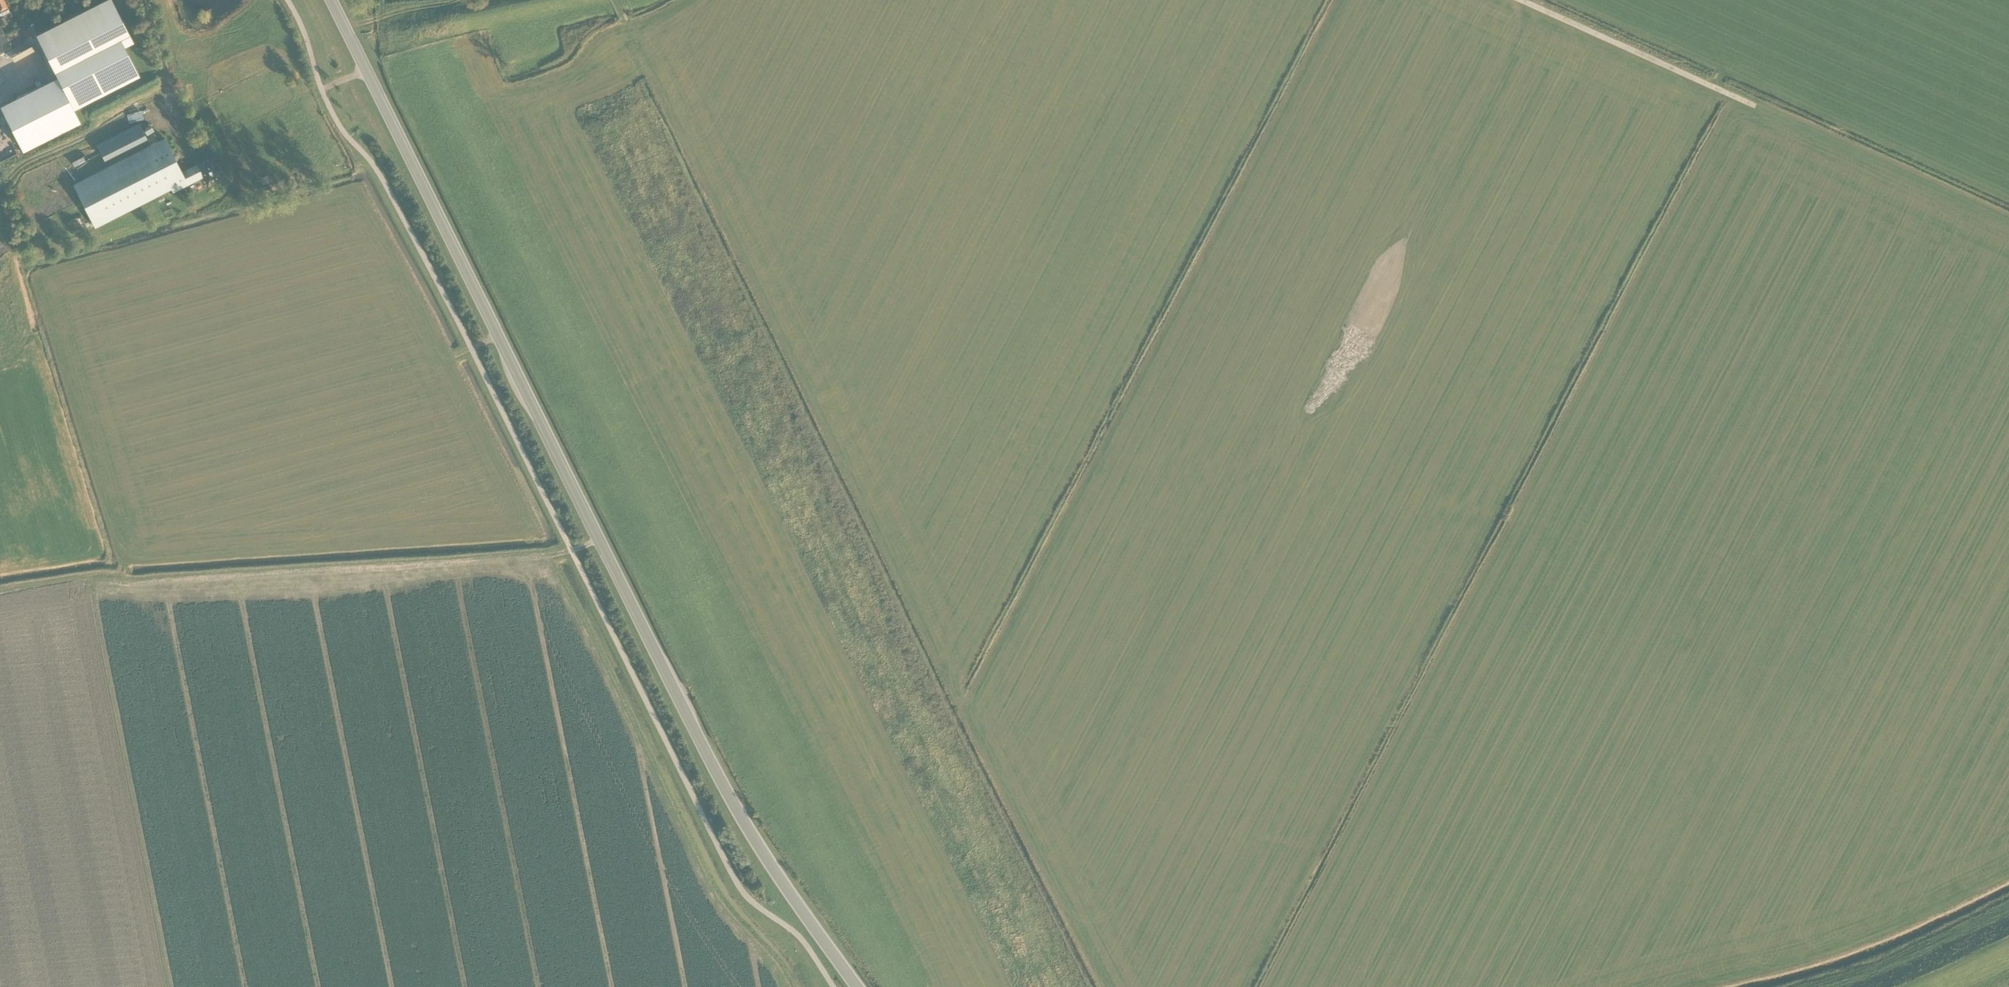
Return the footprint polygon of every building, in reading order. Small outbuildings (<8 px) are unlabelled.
[(10,12),(4,0),(0,0),(0,17),(10,12)] [(58,76),(1,105),(23,150),(80,121),(74,108),(140,75),(125,45),(134,41),(113,0),(103,0),(36,34),(58,76)] [(4,32),(0,34),(0,52),(11,47),(4,32)] [(132,122),(147,117),(144,109),(129,114),(132,122)] [(139,123),(96,144),(104,161),(147,139),(139,123)] [(198,163),(182,171),(165,138),(74,184),(95,227),(172,188),(173,191),(204,176),(209,185),(223,177),(219,168),(220,167),(217,162),(216,163),(211,153),(197,161),(198,163)] [(57,236),(63,232),(60,227),(54,230),(57,236)]
